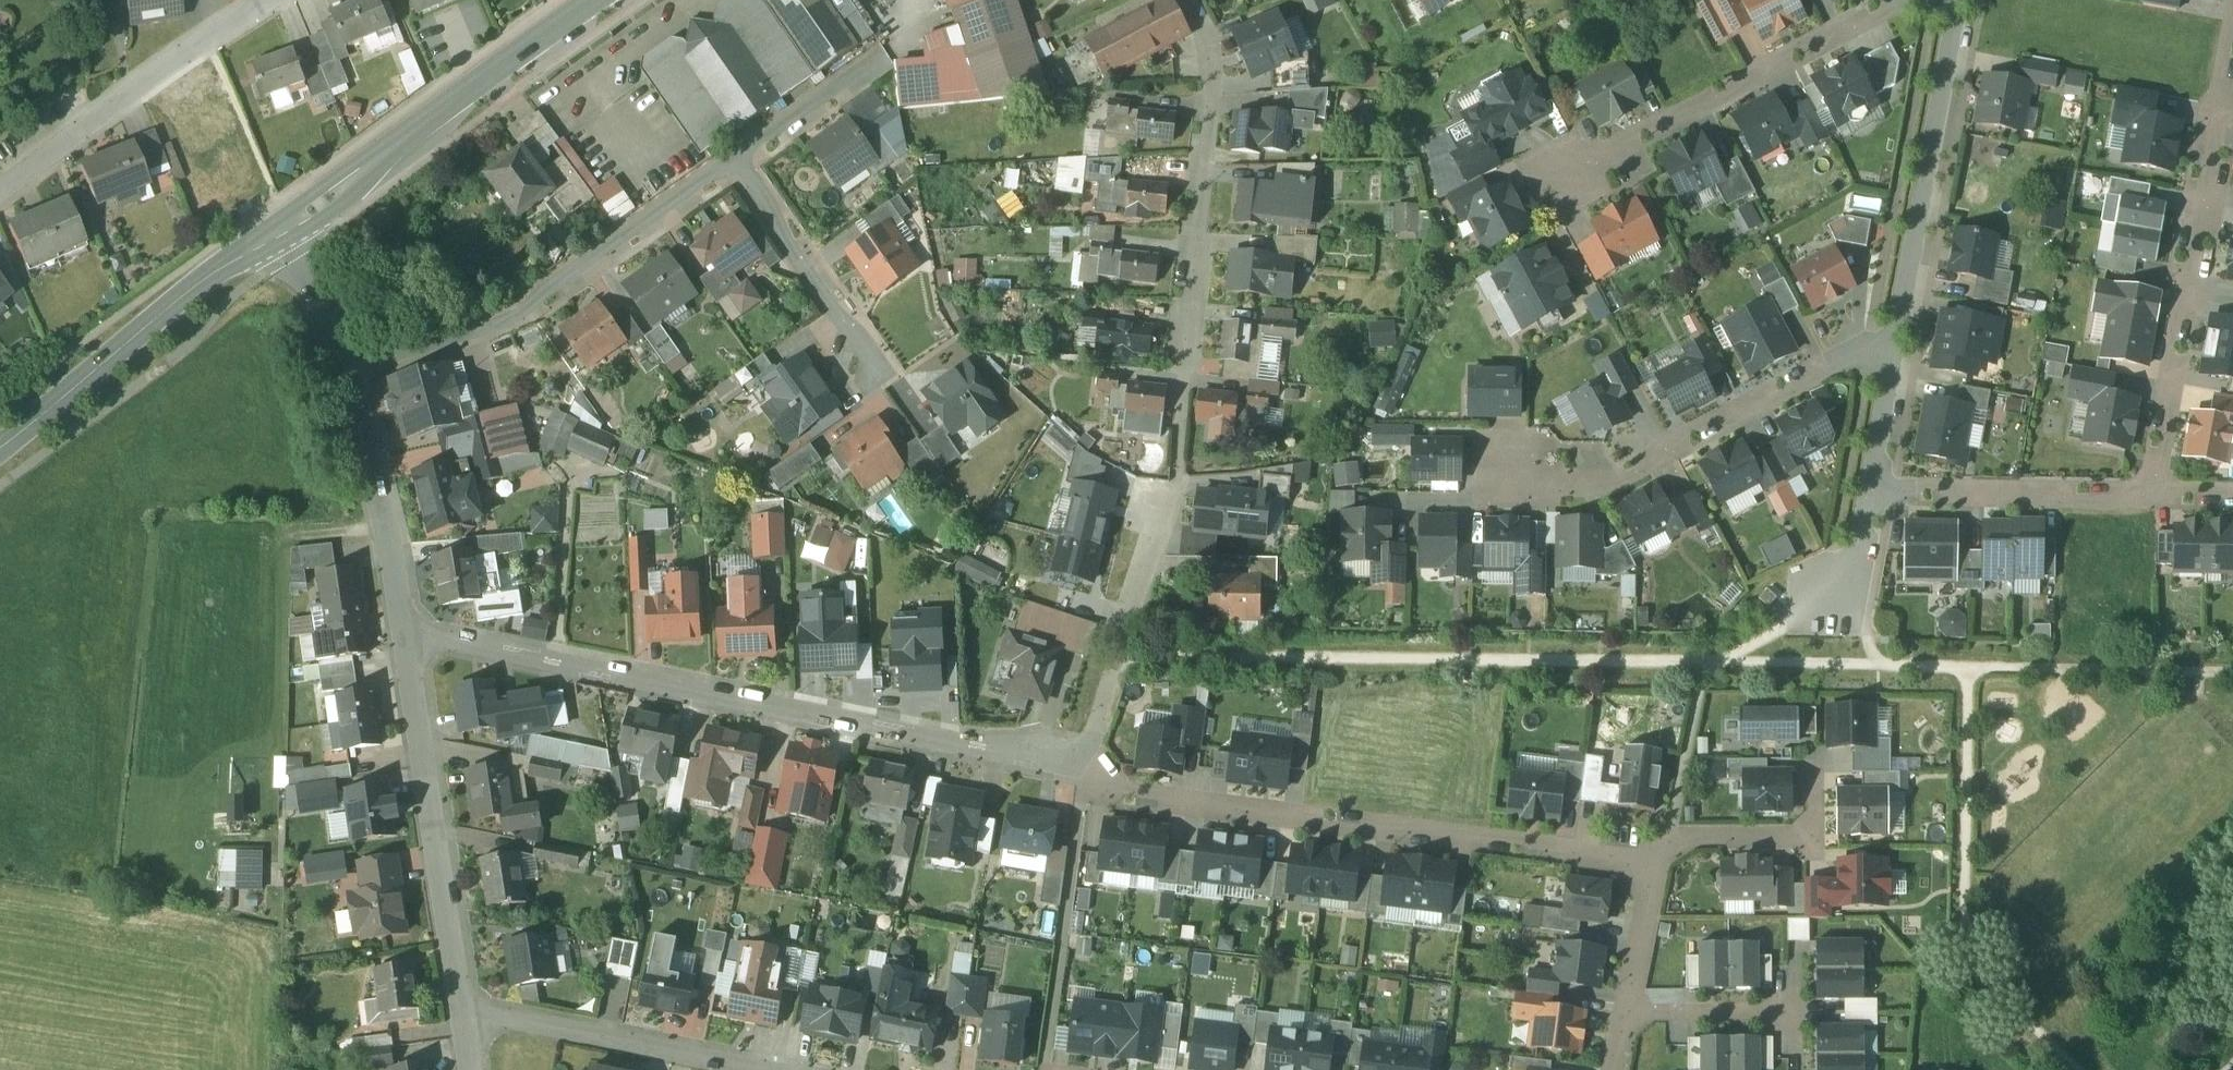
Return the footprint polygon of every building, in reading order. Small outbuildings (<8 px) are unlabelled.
[(129,26),(183,17),(180,0),(125,0),(129,26)] [(380,0),(366,0),(352,6),(366,40),(392,29),(380,0)] [(418,11),(445,0),(413,0),(418,11)] [(702,154),(874,37),(849,0),(767,0),(766,1),(766,0),(726,0),(718,6),(716,22),(690,21),(686,43),(672,39),(643,58),(641,71),(702,154)] [(952,13),(990,0),(947,0),(952,13)] [(952,13),(968,61),(983,103),(1049,95),(1017,0),(990,0),(952,13)] [(1086,42),(1089,49),(1066,61),(1080,88),(1104,75),(1106,80),(1191,36),(1171,0),(1165,0),(1086,42)] [(1333,6),(1331,0),(1300,0),(1306,16),(1333,6)] [(1431,16),(1461,0),(1423,0),(1431,16)] [(1709,3),(1728,37),(1753,24),(1740,0),(1714,0),(1709,3)] [(1753,24),(1763,42),(1776,35),(1777,35),(1778,34),(1790,28),(1791,28),(1792,27),(1792,26),(1806,19),(1795,0),(1740,0),(1753,24)] [(1728,37),(1709,3),(1699,8),(1717,43),(1728,37)] [(366,40),(352,6),(326,17),(340,52),(366,40)] [(1280,13),(1233,34),(1252,76),(1299,55),(1280,13)] [(336,61),(325,33),(310,39),(322,67),(336,61)] [(1890,45),(1864,59),(1866,64),(1882,93),(1895,86),(1900,63),(1890,45)] [(307,85),(294,52),(270,62),(284,94),(307,85)] [(968,61),(895,68),(897,95),(901,111),(983,103),(968,61)] [(1655,91),(1638,61),(1623,69),(1639,99),(1655,91)] [(2028,84),(2027,90),(2055,94),(2059,68),(2019,61),(2015,82),(2028,84)] [(284,94),(270,62),(247,71),(260,104),(284,94)] [(1855,63),(1815,84),(1836,124),(1876,103),(1874,98),(1882,93),(1866,64),(1860,67),(1860,68),(1858,69),(1855,63)] [(1369,87),(1368,66),(1357,67),(1358,88),(1369,87)] [(1622,67),(1579,89),(1599,126),(1613,118),(1614,121),(1629,114),(1627,111),(1641,103),(1639,99),(1623,69),(1622,67)] [(2059,95),(2078,99),(2084,76),(2064,71),(2059,95)] [(1530,85),(1524,88),(1518,76),(1505,83),(1501,75),(1482,86),(1485,93),(1484,94),(1486,98),(1483,110),(1465,119),(1476,139),(1482,150),(1489,146),(1508,136),(1510,140),(1527,131),(1526,128),(1547,117),(1530,85)] [(1988,78),(1980,123),(2020,130),(2027,90),(2028,84),(2015,82),(1988,78)] [(2153,119),(2157,95),(2120,88),(2113,125),(2132,128),(2134,116),(2153,119)] [(1099,92),(1078,93),(1079,114),(1100,112),(1099,92)] [(1773,99),(1735,119),(1743,134),(1741,140),(1748,154),(1754,155),(1756,159),(1800,136),(1791,119),(1785,122),(1773,99)] [(1824,111),(1819,101),(1811,105),(1816,115),(1824,111)] [(1130,104),(1110,102),(1106,134),(1101,133),(1098,158),(1124,157),(1125,148),(1137,149),(1138,139),(1173,143),(1176,116),(1140,112),(1140,113),(1129,111),(1130,104)] [(1811,105),(1809,106),(1808,104),(1789,115),(1791,119),(1800,136),(1807,149),(1829,138),(1816,115),(1811,105)] [(1296,115),(1276,112),(1275,119),(1274,128),(1275,128),(1294,130),(1296,115)] [(537,116),(518,130),(529,145),(539,157),(548,151),(560,142),(539,114),(537,115),(537,116)] [(1264,118),(1237,114),(1233,151),(1260,154),(1262,135),(1274,136),(1275,128),(1274,128),(1275,119),(1264,118)] [(2153,119),(2134,116),(2132,128),(2125,164),(2170,172),(2173,156),(2175,157),(2177,149),(2178,141),(2176,140),(2179,124),(2153,119)] [(849,122),(810,149),(837,188),(866,168),(877,160),(860,137),(849,122)] [(900,160),(875,126),(860,137),(877,160),(866,168),(873,178),(900,160)] [(154,131),(135,139),(149,173),(167,166),(154,131)] [(1450,137),(1427,149),(1439,202),(1447,197),(1468,187),(1450,153),(1456,150),(1450,137)] [(1456,150),(1450,153),(1468,187),(1480,180),(1501,169),(1489,146),(1482,150),(1476,139),(1456,150)] [(1688,144),(1673,151),(1674,153),(1661,160),(1682,201),(1714,184),(1724,179),(1718,170),(1702,139),(1689,146),(1688,144)] [(122,150),(80,167),(94,201),(112,194),(117,207),(138,199),(133,186),(146,180),(130,141),(120,145),(122,150)] [(529,145),(487,177),(518,219),(543,201),(561,225),(595,199),(564,158),(553,165),(549,160),(550,154),(548,151),(539,157),(529,145)] [(1123,159),(1099,161),(1097,173),(1101,174),(1121,175),(1123,159)] [(1738,159),(1718,170),(1724,179),(1714,184),(1727,209),(1756,194),(1738,159)] [(1316,167),(1282,167),(1280,181),(1313,186),(1316,167)] [(1168,187),(1131,183),(1131,184),(1120,183),(1121,175),(1101,174),(1098,206),(1128,210),(1127,220),(1147,222),(1148,212),(1165,214),(1168,187)] [(615,178),(592,193),(614,225),(637,210),(615,178)] [(2150,187),(2111,179),(2108,196),(2120,199),(2121,198),(2147,202),(2150,187)] [(1468,187),(1447,197),(1461,222),(1470,217),(1467,211),(1490,198),(1480,180),(1468,187)] [(1313,186),(1280,181),(1279,189),(1241,185),(1237,223),(1296,230),(1299,209),(1311,210),(1313,186)] [(1490,198),(1467,211),(1470,217),(1487,250),(1530,228),(1520,210),(1522,206),(1517,196),(1512,194),(1509,188),(1490,198)] [(2147,202),(2121,198),(2120,199),(2115,227),(2161,235),(2166,206),(2147,202)] [(2047,202),(2042,228),(2058,231),(2063,205),(2047,202)] [(67,203),(9,227),(25,267),(27,266),(26,264),(40,258),(41,260),(68,249),(67,246),(81,240),(82,243),(84,242),(67,203)] [(890,203),(864,221),(874,236),(883,230),(887,236),(893,233),(904,224),(890,203)] [(1636,204),(1623,211),(1621,209),(1606,217),(1608,219),(1595,227),(1601,238),(1614,263),(1617,262),(1640,250),(1638,246),(1654,237),(1636,204)] [(1748,205),(1734,212),(1746,234),(1759,227),(1748,205)] [(1415,235),(1415,207),(1382,206),(1381,234),(1415,235)] [(1871,223),(1847,218),(1828,227),(1836,243),(1867,248),(1871,223)] [(714,226),(704,233),(707,238),(699,244),(702,248),(695,253),(706,269),(713,264),(716,269),(724,280),(733,274),(759,255),(734,220),(717,231),(714,226)] [(2161,235),(2115,227),(2110,255),(2110,256),(2136,261),(2156,264),(2161,235)] [(887,236),(883,230),(874,236),(849,253),(879,297),(918,269),(893,233),(887,236)] [(1996,239),(1959,232),(1951,274),(1978,279),(1988,281),(1990,270),(1996,239)] [(1318,239),(1275,238),(1273,259),(1294,262),(1294,264),(1316,266),(1318,239)] [(1601,238),(1582,249),(1599,280),(1621,269),(1617,262),(1614,263),(1601,238)] [(1113,246),(1093,244),(1091,259),(1093,259),(1111,260),(1112,253),(1113,246)] [(1543,250),(1491,278),(1509,310),(1501,314),(1512,336),(1572,304),(1564,290),(1566,289),(1553,263),(1551,265),(1543,250)] [(1834,252),(1795,273),(1813,308),(1829,300),(1831,304),(1842,298),(1840,294),(1853,287),(1834,252)] [(2110,256),(2110,255),(2098,252),(2095,269),(2134,276),(2136,261),(2110,256)] [(1159,258),(1112,253),(1111,260),(1093,259),(1093,266),(1099,266),(1098,278),(1156,285),(1159,258)] [(1273,259),(1234,255),(1230,292),(1290,299),(1294,264),(1294,262),(1273,259)] [(5,256),(0,260),(0,282),(12,272),(5,256)] [(669,258),(626,288),(652,326),(695,296),(669,258)] [(1766,265),(1752,273),(1760,289),(1774,282),(1766,265)] [(716,269),(700,281),(718,306),(730,297),(743,288),(733,274),(724,280),(716,269)] [(2014,275),(1990,270),(1988,281),(1978,279),(1974,301),(2008,307),(2014,275)] [(12,272),(0,282),(0,285),(9,296),(19,287),(12,272)] [(975,273),(951,272),(951,290),(975,290),(975,273)] [(1784,280),(1762,292),(1768,304),(1769,303),(1778,320),(1799,309),(1784,280)] [(748,284),(743,288),(730,297),(743,315),(761,302),(748,284)] [(9,296),(0,285),(0,303),(9,296)] [(2159,295),(2117,287),(2116,289),(2098,285),(2094,312),(2112,315),(2103,360),(2146,368),(2159,295)] [(1768,304),(1730,324),(1740,343),(1735,346),(1751,377),(1795,353),(1778,320),(1769,303),(1768,304)] [(601,306),(562,334),(587,369),(625,342),(626,341),(611,320),(601,306)] [(2004,310),(1977,306),(1975,319),(2001,323),(2004,310)] [(645,339),(625,310),(611,320),(626,341),(625,342),(630,349),(645,339)] [(1975,319),(1943,313),(1933,369),(1974,376),(1977,362),(1994,365),(2001,323),(1975,319)] [(1104,317),(1084,314),(1083,330),(1101,332),(1103,332),(1104,323),(1104,317)] [(1706,339),(1694,316),(1684,322),(1696,344),(1706,339)] [(2205,346),(2232,351),(2232,322),(2210,318),(2205,346)] [(1296,325),(1265,322),(1264,329),(1263,337),(1264,338),(1294,341),(1296,325)] [(1367,350),(1394,348),(1392,322),(1366,324),(1367,350)] [(1151,329),(1104,323),(1103,332),(1101,332),(1099,350),(1113,351),(1113,354),(1116,362),(1127,363),(1131,356),(1131,354),(1148,355),(1151,329)] [(1264,329),(1226,324),(1222,361),(1261,366),(1264,338),(1263,337),(1264,329)] [(1730,324),(1714,332),(1724,352),(1735,346),(1740,343),(1730,324)] [(681,356),(661,327),(645,339),(665,367),(681,356)] [(1696,344),(1683,351),(1689,362),(1693,360),(1704,381),(1724,371),(1706,339),(1696,344)] [(2205,346),(2204,353),(2206,354),(2202,374),(2232,380),(2232,351),(2205,346)] [(1408,348),(1379,412),(1391,417),(1420,354),(1408,348)] [(765,356),(733,379),(747,400),(766,386),(766,385),(778,376),(765,356)] [(1618,358),(1600,368),(1607,381),(1608,381),(1618,400),(1635,391),(1618,358)] [(778,376),(766,385),(766,386),(786,414),(773,423),(788,444),(838,409),(803,359),(778,376)] [(1689,362),(1658,379),(1678,415),(1713,397),(1704,381),(1693,360),(1689,362)] [(1261,366),(1226,362),(1224,378),(1251,381),(1259,382),(1261,366)] [(470,387),(464,364),(451,367),(457,391),(470,387)] [(2064,367),(2050,364),(2048,377),(2062,380),(2064,367)] [(967,366),(925,395),(953,434),(975,419),(986,433),(1005,420),(988,396),(988,395),(967,366)] [(451,367),(392,383),(395,397),(394,397),(390,401),(392,411),(398,413),(399,412),(406,438),(438,430),(439,430),(438,428),(466,421),(467,422),(478,420),(478,419),(470,387),(457,391),(451,367)] [(2114,375),(2075,368),(2070,398),(2093,403),(2095,394),(2110,397),(2114,375)] [(1520,372),(1471,371),(1471,417),(1520,417),(1520,372)] [(1119,378),(1099,375),(1098,391),(1113,393),(1118,393),(1118,387),(1119,378)] [(1259,382),(1251,381),(1249,393),(1269,395),(1270,384),(1259,382)] [(1607,381),(1572,400),(1591,435),(1605,427),(1608,432),(1629,421),(1622,408),(1620,407),(1616,401),(1618,400),(1608,381),(1607,381)] [(1166,390),(1130,386),(1129,388),(1118,387),(1118,393),(1113,393),(1111,410),(1163,416),(1166,390)] [(1991,392),(1959,387),(1956,406),(1970,409),(1970,410),(1987,414),(1991,392)] [(1269,395),(1249,393),(1247,408),(1267,410),(1269,395)] [(1238,398),(1201,394),(1198,420),(1234,425),(1238,398)] [(2110,397),(2095,394),(2093,403),(2086,444),(2128,451),(2131,436),(2134,436),(2137,418),(2134,417),(2137,402),(2110,397)] [(603,426),(581,395),(570,420),(578,423),(577,425),(579,426),(581,421),(601,430),(603,426)] [(2215,398),(2211,418),(2232,422),(2232,401),(2215,398)] [(1956,406),(1927,401),(1917,454),(1950,460),(1949,465),(1964,467),(1967,452),(1963,452),(1970,410),(1970,409),(1956,406)] [(1815,405),(1801,412),(1800,413),(1793,417),(1793,416),(1792,417),(1778,424),(1786,439),(1798,461),(1801,459),(1829,444),(1832,437),(1815,405)] [(516,409),(478,419),(478,420),(467,422),(466,421),(438,428),(439,430),(438,430),(442,445),(470,439),(474,456),(495,450),(498,460),(516,455),(517,455),(528,456),(516,409)] [(2193,415),(2191,424),(2191,425),(2190,426),(2191,426),(2190,434),(2189,434),(2189,436),(2185,458),(2203,461),(2206,465),(2218,467),(2222,465),(2226,465),(2232,433),(2232,430),(2232,422),(2211,418),(2193,415)] [(568,425),(554,420),(544,445),(565,454),(577,425),(578,423),(570,420),(568,425)] [(878,423),(851,442),(853,444),(840,454),(862,486),(880,473),(884,478),(885,477),(888,481),(892,482),(901,475),(902,471),(900,467),(901,467),(894,457),(899,453),(878,423)] [(579,426),(568,450),(605,466),(616,442),(579,426)] [(941,429),(920,444),(940,472),(961,458),(941,429)] [(1388,429),(1375,429),(1375,446),(1388,446),(1388,429)] [(470,439),(442,445),(447,467),(468,461),(475,460),(474,456),(470,439)] [(1786,439),(1770,448),(1785,476),(1804,466),(1801,459),(1798,461),(1786,439)] [(920,444),(918,440),(899,453),(921,485),(940,472),(920,444)] [(1461,443),(1414,442),(1414,481),(1460,482),(1461,443)] [(774,493),(817,462),(805,445),(761,476),(774,493)] [(1742,446),(1729,453),(1728,451),(1711,460),(1712,462),(1702,467),(1722,503),(1735,496),(1736,498),(1749,492),(1748,489),(1760,483),(1761,482),(1749,459),(1742,446)] [(1785,476),(1770,448),(1749,459),(1761,482),(1760,483),(1765,492),(1776,486),(1787,481),(1787,480),(1785,476)] [(495,450),(474,456),(475,460),(481,485),(543,469),(540,456),(528,456),(517,455),(516,455),(498,460),(495,450)] [(447,467),(416,475),(417,479),(416,479),(419,493),(420,493),(431,533),(469,523),(469,522),(483,518),(468,461),(447,467)] [(1107,470),(1073,461),(1067,485),(1077,487),(1077,485),(1101,491),(1107,470)] [(1331,466),(1332,488),(1357,487),(1356,465),(1331,466)] [(1294,467),(1261,472),(1258,497),(1269,498),(1269,500),(1290,502),(1294,467)] [(871,505),(888,488),(879,479),(861,496),(871,505)] [(1801,508),(1787,481),(1776,486),(1780,494),(1777,495),(1787,515),(1801,508)] [(1101,491),(1077,485),(1077,487),(1069,518),(1076,520),(1070,541),(1101,548),(1115,495),(1101,491)] [(1656,489),(1619,508),(1636,539),(1624,545),(1633,561),(1644,555),(1639,545),(1668,530),(1673,540),(1696,528),(1698,527),(1684,500),(1683,498),(1666,507),(1656,489)] [(1258,497),(1222,493),(1218,533),(1264,538),(1269,500),(1269,498),(1258,497)] [(1713,527),(1695,494),(1684,500),(1698,527),(1696,528),(1700,535),(1713,527)] [(555,535),(555,507),(529,507),(529,535),(555,535)] [(666,530),(664,510),(640,513),(642,532),(666,530)] [(1387,516),(1346,515),(1345,563),(1374,564),(1386,564),(1387,549),(1387,542),(1390,542),(1390,522),(1387,522),(1387,516)] [(785,518),(754,520),(755,559),(786,557),(785,518)] [(853,535),(830,531),(832,523),(817,520),(811,547),(823,549),(820,569),(846,574),(853,535)] [(1456,522),(1422,521),(1421,567),(1453,567),(1455,567),(1455,549),(1456,522)] [(1503,524),(1486,524),(1486,566),(1507,566),(1507,571),(1517,571),(1527,571),(1527,556),(1528,525),(1516,524),(1516,522),(1503,522),(1503,524)] [(2012,525),(1984,524),(1984,553),(1983,582),(1984,582),(2013,582),(2013,522),(2012,522),(2012,525)] [(2043,523),(2013,522),(2013,582),(2014,582),(2014,580),(2042,581),(2043,541),(2043,523)] [(1590,523),(1560,523),(1560,536),(1560,546),(1560,569),(1596,569),(1596,578),(1618,578),(1636,568),(1633,561),(1624,545),(1623,543),(1608,551),(1603,551),(1599,547),(1599,530),(1590,530),(1590,523)] [(2188,525),(2188,529),(2176,529),(2176,534),(2175,567),(2175,573),(2206,573),(2206,530),(2199,529),(2199,525),(2188,525)] [(2213,525),(2213,530),(2206,530),(2206,573),(2232,574),(2232,530),(2224,530),(2224,525),(2213,525)] [(1955,528),(1910,527),(1909,527),(1909,528),(1910,528),(1909,554),(1907,554),(1907,577),(1909,577),(1911,580),(1914,582),(1918,583),(1954,583),(1955,572),(1955,553),(1955,528),(1956,528),(1956,527),(1955,527),(1955,528)] [(2176,534),(2156,533),(2156,566),(2175,567),(2176,534)] [(1560,536),(1547,535),(1547,546),(1560,546),(1560,536)] [(519,536),(464,541),(465,555),(473,553),(475,561),(496,557),(521,553),(519,536)] [(1756,549),(1765,569),(1793,557),(1784,537),(1756,549)] [(2056,542),(2043,541),(2042,581),(2055,581),(2056,542)] [(647,546),(630,547),(632,592),(649,591),(647,546)] [(1407,549),(1387,549),(1386,564),(1374,564),(1374,586),(1407,586),(1407,549)] [(1473,550),(1455,549),(1455,567),(1453,567),(1453,579),(1472,580),(1473,550)] [(465,555),(435,560),(439,588),(438,588),(441,605),(442,605),(442,607),(475,601),(478,623),(523,616),(520,593),(502,596),(496,557),(475,561),(473,553),(465,555)] [(1970,553),(1955,553),(1955,572),(1954,583),(1954,592),(1970,592),(1970,553)] [(1984,553),(1970,553),(1970,592),(1984,592),(1984,582),(1983,582),(1984,553)] [(960,556),(952,572),(990,591),(998,575),(960,556)] [(1527,571),(1517,571),(1516,594),(1546,595),(1547,556),(1527,556),(1527,571)] [(724,582),(744,580),(743,559),(722,560),(724,582)] [(1278,560),(1250,559),(1250,581),(1259,581),(1259,589),(1278,589),(1278,560)] [(356,571),(321,576),(325,607),(326,607),(329,634),(364,629),(356,571)] [(1626,584),(1622,587),(1622,598),(1635,598),(1635,578),(1625,578),(1626,584)] [(695,580),(669,581),(670,602),(648,603),(650,642),(681,641),(681,643),(695,642),(695,640),(699,640),(697,601),(696,601),(695,580)] [(1250,581),(1213,580),(1212,619),(1258,621),(1259,589),(1259,581),(1250,581)] [(762,581),(727,583),(729,613),(720,614),(722,657),(775,655),(773,612),(764,612),(762,581)] [(868,583),(850,584),(852,617),(869,616),(868,583)] [(1777,600),(1768,590),(1759,600),(1769,609),(1777,600)] [(1097,628),(1039,608),(1028,604),(1017,637),(1061,651),(1087,659),(1097,628)] [(325,607),(314,609),(318,635),(329,634),(326,607),(325,607)] [(953,612),(936,613),(937,646),(955,646),(953,612)] [(1962,614),(1938,614),(1937,640),(1961,640),(1962,614)] [(519,636),(543,642),(547,625),(523,619),(519,636)] [(364,629),(329,634),(333,661),(368,656),(364,629)] [(855,630),(803,632),(804,673),(835,672),(835,670),(856,669),(855,630)] [(329,634),(318,635),(321,662),(333,661),(329,634)] [(1017,637),(1011,635),(1004,658),(1016,662),(1008,691),(1045,703),(1061,651),(1017,637)] [(941,656),(902,658),(903,693),(942,691),(941,656)] [(496,702),(493,684),(456,690),(463,734),(499,729),(501,739),(549,732),(543,694),(496,702)] [(1210,688),(1200,687),(1196,713),(1207,714),(1210,688)] [(373,692),(338,697),(342,724),(377,719),(373,692)] [(338,697),(327,700),(332,726),(342,724),(338,697)] [(1196,713),(1177,710),(1173,735),(1186,737),(1184,748),(1202,750),(1207,714),(1196,713)] [(1799,710),(1738,711),(1738,744),(1782,744),(1782,746),(1783,746),(1783,741),(1801,741),(1801,740),(1799,740),(1799,710)] [(1874,710),(1829,710),(1830,748),(1855,748),(1874,748),(1874,741),(1874,710)] [(678,724),(631,714),(623,752),(649,758),(645,781),(665,785),(669,764),(670,764),(671,759),(678,724)] [(377,719),(342,724),(346,751),(381,746),(377,719)] [(342,724),(332,726),(335,753),(346,751),(342,724)] [(761,741),(709,730),(702,765),(701,769),(703,769),(696,802),(697,802),(699,794),(718,798),(721,786),(728,787),(729,785),(731,785),(731,783),(733,783),(734,776),(753,779),(761,741)] [(1173,735),(1143,731),(1138,770),(1180,776),(1184,748),(1186,737),(1173,735)] [(1312,738),(1292,735),(1291,745),(1292,745),(1289,770),(1307,772),(1312,738)] [(609,752),(531,736),(526,759),(534,761),(563,766),(612,775),(609,752)] [(1256,785),(1263,738),(1253,737),(1252,740),(1235,738),(1229,782),(1256,785)] [(1263,738),(1256,785),(1286,789),(1289,770),(1292,745),(1291,745),(1273,743),(1274,740),(1263,738)] [(1874,748),(1855,748),(1855,753),(1852,754),(1853,774),(1862,774),(1891,774),(1890,741),(1874,741),(1874,748)] [(1662,752),(1626,747),(1625,748),(1626,748),(1624,765),(1622,765),(1619,787),(1621,787),(1618,807),(1618,808),(1655,812),(1654,811),(1657,792),(1658,792),(1659,787),(1657,787),(1659,775),(1660,775),(1661,770),(1659,770),(1662,753),(1662,752)] [(839,757),(792,748),(784,786),(831,796),(839,757)] [(1791,751),(1782,751),(1782,761),(1791,761),(1791,751)] [(1604,759),(1586,757),(1585,766),(1580,803),(1598,805),(1598,804),(1607,805),(1609,786),(1600,785),(1604,759)] [(691,763),(671,759),(670,764),(669,764),(665,785),(665,786),(670,787),(665,812),(680,815),(684,800),(691,763)] [(563,766),(534,761),(531,777),(559,783),(563,766)] [(1585,766),(1558,762),(1556,779),(1563,780),(1560,802),(1580,804),(1580,803),(1585,766)] [(1743,762),(1728,762),(1728,781),(1745,781),(1745,775),(1743,775),(1743,762)] [(1767,762),(1743,762),(1743,775),(1745,775),(1767,775),(1767,762)] [(691,763),(684,800),(696,802),(703,769),(701,769),(702,765),(691,763)] [(915,773),(871,764),(863,801),(907,810),(915,773)] [(350,766),(326,770),(328,783),(352,779),(350,766)] [(507,768),(469,774),(473,803),(472,804),(474,818),(476,818),(476,821),(503,817),(506,834),(541,829),(538,809),(514,812),(507,768)] [(627,770),(612,772),(617,800),(632,798),(627,770)] [(1556,779),(1515,774),(1510,815),(1524,817),(1524,820),(1543,823),(1544,820),(1558,821),(1560,802),(1563,780),(1556,779)] [(1891,774),(1862,774),(1863,791),(1887,791),(1887,796),(1900,796),(1899,774),(1891,774)] [(1767,775),(1745,775),(1745,781),(1745,812),(1758,812),(1758,814),(1775,814),(1775,812),(1791,812),(1790,775),(1767,775)] [(943,781),(928,779),(922,808),(936,811),(940,789),(941,790),(943,781)] [(328,783),(286,790),(285,856),(330,850),(328,836),(336,835),(331,796),(330,796),(328,783)] [(1619,787),(1609,786),(1607,805),(1618,807),(1621,787),(1619,787)] [(387,788),(348,794),(355,841),(394,836),(387,788)] [(764,793),(748,789),(737,841),(754,845),(757,832),(764,793)] [(953,832),(960,793),(941,790),(940,789),(936,811),(933,828),(934,829),(953,832)] [(1863,791),(1838,791),(1839,836),(1854,836),(1854,837),(1867,837),(1867,836),(1887,836),(1887,796),(1887,791),(1863,791)] [(960,793),(953,832),(973,835),(974,835),(976,836),(979,819),(983,797),(960,793)] [(614,809),(615,834),(637,833),(636,808),(614,809)] [(1056,818),(1012,810),(1004,851),(1049,858),(1056,818)] [(664,814),(660,835),(671,837),(675,815),(664,814)] [(996,822),(979,819),(976,836),(974,835),(971,853),(990,856),(996,822)] [(917,824),(901,820),(894,856),(910,860),(917,824)] [(1126,826),(1106,823),(1102,856),(1100,869),(1102,869),(1131,873),(1137,825),(1127,824),(1126,826)] [(1167,831),(1147,829),(1147,826),(1137,825),(1131,873),(1160,877),(1161,877),(1164,851),(1167,831)] [(953,832),(934,829),(929,858),(969,865),(971,853),(970,853),(973,835),(953,832)] [(787,838),(757,832),(754,845),(746,886),(761,889),(767,861),(781,863),(787,838)] [(1223,838),(1201,836),(1199,855),(1196,881),(1197,881),(1226,885),(1232,837),(1223,836),(1223,838)] [(1241,838),(1232,837),(1226,885),(1255,889),(1256,889),(1260,863),(1262,843),(1241,841),(1241,838)] [(580,855),(537,846),(534,859),(578,868),(580,855)] [(1308,852),(1294,850),(1292,867),(1289,893),(1290,893),(1321,897),(1327,854),(1319,853),(1319,849),(1309,847),(1308,852)] [(696,872),(698,850),(681,849),(680,870),(696,872)] [(1182,853),(1164,851),(1161,877),(1160,877),(1159,885),(1177,887),(1182,853)] [(1346,852),(1335,851),(1334,855),(1327,854),(1321,897),(1350,901),(1354,901),(1357,875),(1359,858),(1345,856),(1346,852)] [(217,852),(217,892),(258,892),(258,852),(217,852)] [(1199,855),(1182,853),(1177,887),(1196,890),(1197,881),(1196,881),(1199,855)] [(1089,854),(1085,884),(1099,886),(1102,869),(1100,869),(1102,856),(1089,854)] [(300,886),(343,883),(341,855),(298,858),(300,886)] [(521,855),(480,861),(488,908),(510,905),(510,907),(529,904),(521,855)] [(398,860),(359,866),(362,883),(401,877),(398,860)] [(1406,862),(1390,860),(1387,879),(1384,905),(1387,905),(1416,909),(1422,862),(1406,860),(1406,862)] [(1755,861),(1738,861),(1738,864),(1723,864),(1723,872),(1718,876),(1718,889),(1723,894),(1723,901),(1763,901),(1771,901),(1771,873),(1771,864),(1755,864),(1755,861)] [(1439,864),(1422,862),(1416,909),(1448,913),(1449,913),(1452,888),(1455,869),(1438,866),(1439,864)] [(1277,865),(1260,863),(1256,889),(1255,889),(1254,897),(1273,900),(1277,865)] [(1884,863),(1841,863),(1841,885),(1827,885),(1828,905),(1842,905),(1842,906),(1885,906),(1885,893),(1888,893),(1888,876),(1885,876),(1884,863)] [(1292,867),(1277,865),(1273,900),(1272,902),(1288,904),(1290,893),(1289,893),(1292,867)] [(1065,873),(1046,871),(1041,905),(1060,907),(1065,873)] [(1791,873),(1771,873),(1771,901),(1763,901),(1763,908),(1792,908),(1791,873)] [(1372,877),(1357,875),(1354,901),(1350,901),(1348,913),(1367,915),(1372,877)] [(401,877),(362,883),(364,895),(351,897),(354,915),(359,914),(363,941),(406,934),(399,887),(402,886),(401,877)] [(1387,879),(1372,877),(1367,915),(1386,917),(1387,905),(1384,905),(1387,879)] [(1610,886),(1569,881),(1565,911),(1564,917),(1581,920),(1605,923),(1610,886)] [(1827,882),(1806,883),(1806,885),(1804,885),(1805,920),(1828,920),(1828,905),(1827,885),(1827,882)] [(1467,890),(1452,888),(1449,913),(1448,913),(1446,927),(1462,929),(1467,890)] [(1074,911),(1086,912),(1089,891),(1078,890),(1074,911)] [(1565,911),(1543,908),(1540,930),(1579,935),(1581,920),(1564,917),(1565,911)] [(1783,922),(1785,943),(1808,941),(1806,921),(1783,922)] [(1577,935),(1570,934),(1568,947),(1579,948),(1581,935),(1577,935)] [(1602,938),(1581,935),(1579,948),(1601,951),(1602,938)] [(550,938),(506,945),(513,987),(557,980),(550,938)] [(639,945),(612,940),(605,976),(631,982),(639,945)] [(1812,942),(1813,970),(1862,968),(1861,941),(1812,942)] [(1758,944),(1729,945),(1729,991),(1759,991),(1758,944)] [(1729,945),(1699,945),(1700,991),(1729,991),(1729,945)] [(1568,947),(1560,946),(1559,955),(1553,954),(1551,967),(1557,968),(1557,974),(1540,972),(1538,981),(1540,982),(1560,984),(1599,989),(1604,951),(1601,951),(1579,948),(1568,947)] [(674,951),(655,947),(651,971),(649,971),(641,1007),(688,1017),(695,980),(670,975),(674,951)] [(767,952),(746,947),(739,979),(737,979),(729,1019),(748,1023),(748,1021),(776,1027),(784,988),(772,986),(775,972),(763,969),(767,952)] [(708,952),(702,985),(716,988),(722,955),(708,952)] [(956,955),(948,1014),(965,1017),(970,980),(973,958),(956,955)] [(412,965),(376,970),(382,1016),(418,1011),(419,1011),(412,965)] [(1862,968),(1813,970),(1814,1000),(1863,998),(1862,968)] [(884,972),(869,969),(864,994),(879,997),(884,972)] [(1540,972),(1531,971),(1528,994),(1538,996),(1540,982),(1538,981),(1540,972)] [(907,977),(885,972),(871,1040),(932,1053),(940,1012),(901,1004),(907,977)] [(987,982),(970,980),(965,1017),(981,1019),(987,982)] [(1560,984),(1540,982),(1538,996),(1552,997),(1558,998),(1560,984)] [(833,989),(813,985),(804,1031),(857,1042),(866,1001),(832,994),(833,989)] [(1528,994),(1518,993),(1515,1018),(1534,1021),(1536,1009),(1550,1010),(1552,997),(1538,996),(1528,994)] [(1114,1057),(1121,1010),(1113,1009),(1114,1007),(1094,1004),(1094,1006),(1077,1004),(1070,1054),(1090,1056),(1090,1054),(1114,1057)] [(1258,1009),(1236,1006),(1234,1024),(1239,1024),(1256,1026),(1258,1013),(1258,1009)] [(1550,1010),(1536,1009),(1534,1021),(1531,1047),(1579,1054),(1580,1040),(1582,1041),(1584,1028),(1582,1028),(1584,1015),(1550,1010)] [(1121,1010),(1114,1057),(1156,1062),(1157,1050),(1162,1015),(1121,1010)] [(418,1011),(382,1016),(383,1025),(420,1020),(418,1011)] [(1279,1016),(1258,1013),(1256,1026),(1254,1045),(1271,1047),(1273,1031),(1277,1032),(1279,1016)] [(1024,1020),(988,1015),(981,1062),(1018,1067),(1024,1020)] [(1182,1018),(1162,1015),(1157,1050),(1178,1052),(1182,1018)] [(1353,1026),(1331,1023),(1329,1038),(1333,1039),(1331,1055),(1349,1057),(1352,1031),(1353,1026)] [(1256,1026),(1239,1024),(1238,1030),(1236,1046),(1253,1048),(1254,1045),(1256,1026)] [(1814,1027),(1815,1055),(1862,1054),(1861,1026),(1814,1027)] [(1196,1028),(1191,1069),(1197,1069),(1233,1069),(1236,1046),(1238,1030),(1219,1027),(1213,1030),(1196,1028)] [(1273,1031),(1271,1047),(1268,1069),(1299,1069),(1303,1035),(1277,1032),(1273,1031)] [(1372,1033),(1352,1031),(1349,1057),(1347,1067),(1362,1069),(1365,1046),(1370,1046),(1372,1033)] [(1303,1035),(1299,1069),(1329,1069),(1331,1055),(1333,1039),(1329,1038),(1303,1035)] [(1428,1039),(1426,1054),(1430,1054),(1428,1069),(1444,1069),(1448,1041),(1428,1039)] [(1701,1039),(1701,1069),(1731,1069),(1731,1039),(1701,1039)] [(1731,1039),(1731,1069),(1760,1069),(1760,1039),(1731,1039)] [(1365,1046),(1362,1069),(1395,1069),(1398,1050),(1370,1046),(1365,1046)] [(364,1054),(367,1069),(369,1069),(393,1067),(390,1050),(364,1054)] [(1398,1050),(1395,1069),(1428,1069),(1430,1054),(1426,1054),(1398,1050)] [(1815,1055),(1815,1069),(1862,1069),(1862,1054),(1815,1055)] [(1513,1058),(1512,1069),(1551,1069),(1552,1063),(1513,1058)]
